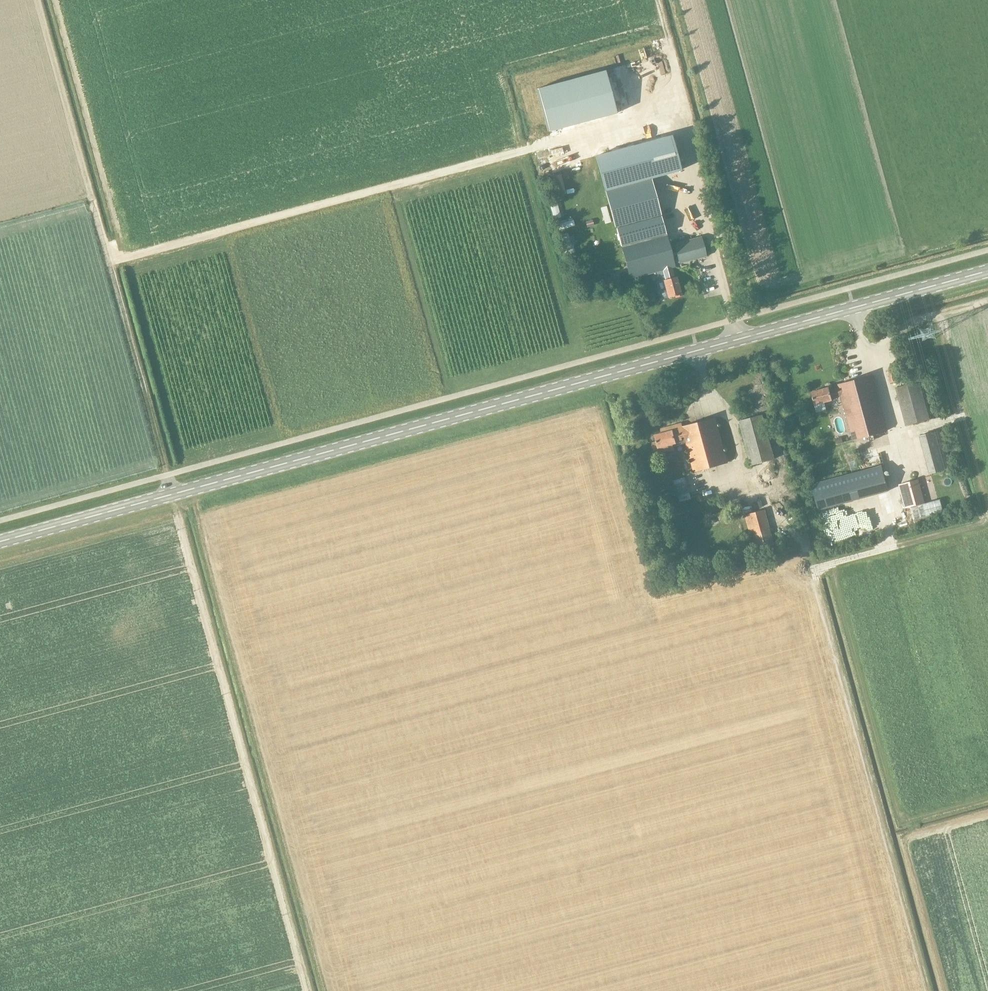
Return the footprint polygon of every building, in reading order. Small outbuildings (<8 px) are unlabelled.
[(616,113),(605,71),(537,89),(549,131),(616,113)] [(672,135),(597,155),(606,189),(651,177),(681,169),(672,135)] [(672,257),(665,233),(666,233),(651,177),(606,189),(620,245),(621,245),(630,278),(662,270),(665,279),(663,280),(668,297),(680,294),(676,277),(674,277),(671,267),(674,267),(673,264),(672,257)] [(677,256),(672,257),(673,264),(678,262),(679,264),(706,256),(702,241),(675,249),(677,256)] [(615,249),(619,262),(623,260),(619,248),(615,249)] [(598,277),(600,287),(608,285),(606,275),(598,277)] [(575,303),(575,309),(569,308),(568,316),(573,316),(573,313),(580,314),(581,304),(575,303)] [(619,310),(580,319),(581,324),(620,315),(619,310)] [(548,365),(552,357),(542,353),(538,361),(548,365)] [(623,365),(633,359),(630,353),(620,359),(623,365)] [(889,383),(897,381),(894,370),(886,372),(889,383)] [(905,426),(930,420),(918,375),(904,379),(905,385),(895,388),(905,426)] [(853,439),(886,430),(872,376),(838,385),(839,387),(829,390),(829,387),(811,392),(814,405),(832,400),(832,398),(841,396),(853,439)] [(751,464),(774,458),(762,415),(739,421),(751,464)] [(657,443),(652,444),(655,455),(674,450),(673,444),(676,443),(675,441),(685,439),(694,471),(727,462),(715,418),(682,427),(681,423),(660,429),(662,434),(655,435),(657,443)] [(929,474),(950,468),(939,430),(919,436),(929,474)] [(853,459),(848,459),(849,464),(871,460),(869,452),(852,454),(853,459)] [(888,490),(882,465),(811,484),(818,509),(888,490)] [(918,480),(898,485),(905,509),(910,507),(914,520),(943,512),(939,499),(924,504),(918,480)] [(677,496),(689,493),(686,482),(674,485),(677,496)] [(750,539),(771,533),(765,510),(744,516),(750,539)]
